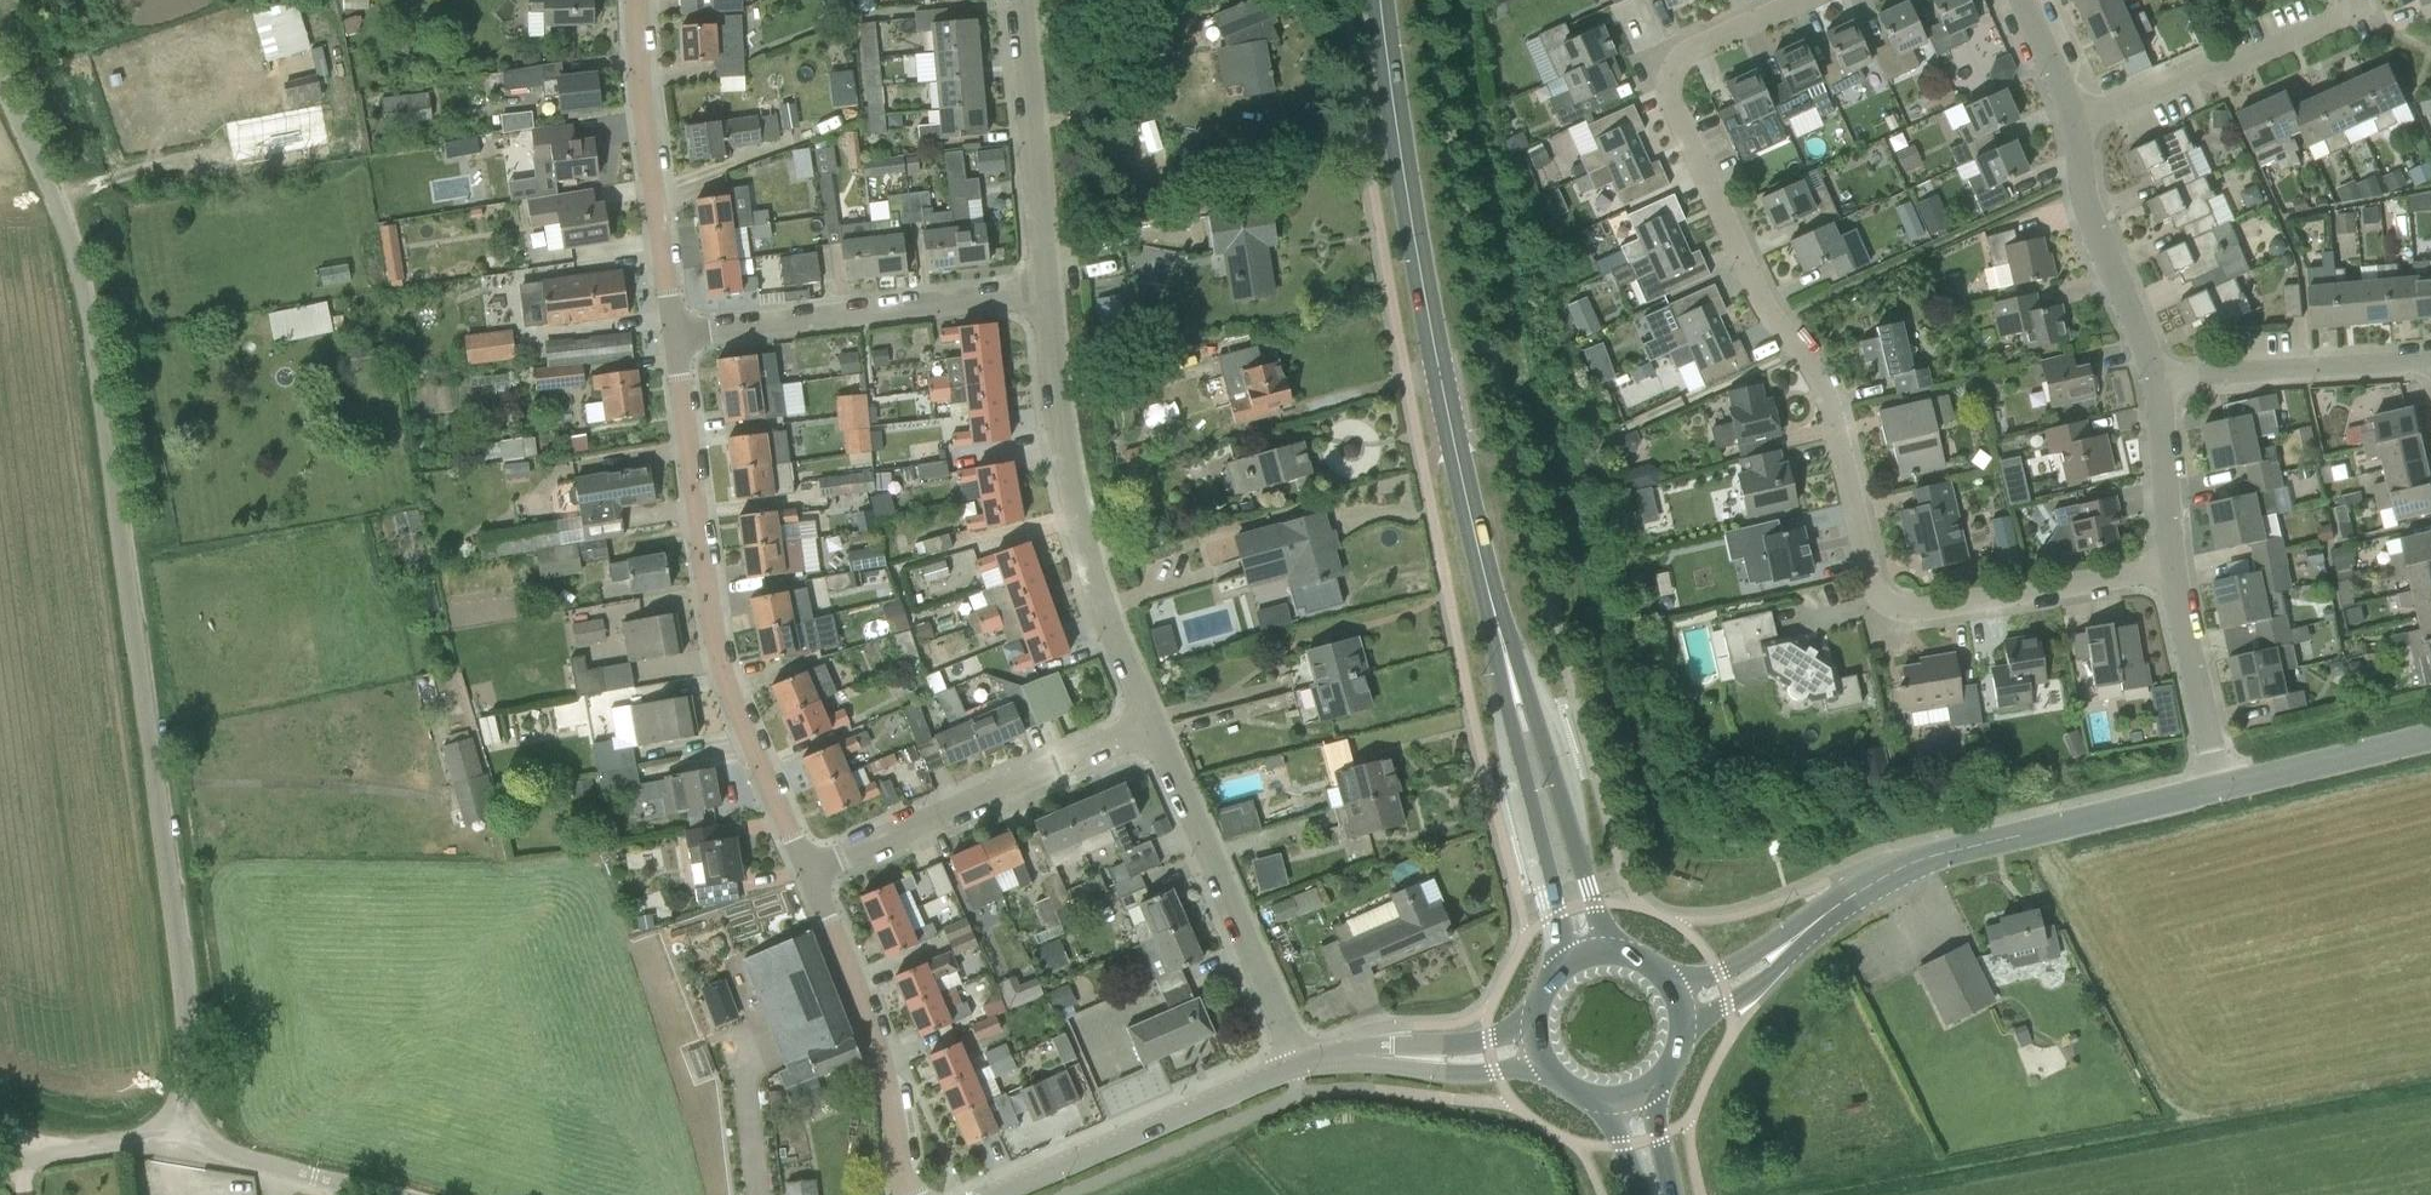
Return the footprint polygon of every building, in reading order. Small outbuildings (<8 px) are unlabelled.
[(268,65),(310,52),(295,2),(283,6),(281,0),(277,0),(250,8),(268,65)] [(343,10),(369,10),(369,0),(343,0),(343,10)] [(552,26),(570,26),(594,25),(593,0),(529,0),(529,39),(551,39),(552,26)] [(743,11),(743,0),(680,0),(681,14),(743,11)] [(1139,5),(1152,0),(1155,10),(1165,7),(1163,0),(1138,0),(1139,5)] [(1223,89),(1271,81),(1271,76),(1272,76),(1272,72),(1269,72),(1268,65),(1264,44),(1279,41),(1272,25),(1266,28),(1263,21),(1278,15),(1272,0),(1257,0),(1213,18),(1222,41),(1224,40),(1225,48),(1216,50),(1223,89)] [(1667,9),(1688,0),(1663,0),(1667,9)] [(1969,42),(1964,30),(1980,22),(1978,18),(1989,13),(1983,0),(1932,0),(1942,23),(1924,31),(1937,57),(1969,42)] [(2126,4),(2125,0),(2078,0),(2081,7),(2078,8),(2078,10),(2082,8),(2088,21),(2126,4)] [(2430,20),(2430,0),(2403,0),(2407,8),(2420,2),(2429,21),(2430,20)] [(1926,45),(1916,24),(1906,2),(1878,15),(1890,43),(1872,52),(1887,82),(1919,67),(1911,52),(1926,45)] [(2098,45),(2150,23),(2146,13),(2133,19),(2126,4),(2088,21),(2094,35),(2090,36),(2091,38),(2094,36),(2098,45)] [(848,14),(844,5),(829,10),(833,20),(848,14)] [(948,23),(947,15),(947,9),(914,12),(916,34),(931,33),(933,53),(979,49),(976,20),(948,23)] [(745,78),(742,24),(742,18),(742,16),(724,17),(725,27),(717,27),(717,26),(681,28),(683,63),(707,61),(716,61),(717,80),(745,78)] [(1871,65),(1861,44),(1851,22),(1825,34),(1838,62),(1820,70),(1832,96),(1864,81),(1859,70),(1871,65)] [(2110,70),(2147,53),(2149,52),(2142,38),(2154,32),(2150,23),(2098,45),(2103,54),(2099,56),(2100,57),(2103,56),(2110,70)] [(864,60),(879,58),(875,24),(860,25),(864,60)] [(1602,27),(1580,37),(1572,40),(1565,24),(1538,36),(1558,80),(1562,78),(1611,56),(1615,55),(1602,27)] [(1108,50),(1125,50),(1125,33),(1108,33),(1108,50)] [(1824,127),(1820,119),(1834,113),(1820,84),(1821,84),(1802,42),(1773,54),(1786,82),(1768,91),(1783,123),(1788,121),(1797,139),(1824,127)] [(979,49),(933,53),(936,82),(982,78),(979,49)] [(1986,67),(1995,83),(2018,70),(2009,54),(1986,67)] [(542,65),(541,55),(521,57),(523,68),(542,65)] [(1611,56),(1562,78),(1569,92),(1549,101),(1561,127),(1582,118),(1584,122),(1592,119),(1584,100),(1615,86),(1614,85),(1619,83),(1621,77),(1611,56)] [(867,88),(882,87),(879,58),(864,60),(867,88)] [(2367,77),(2390,129),(2398,125),(2392,111),(2408,104),(2391,66),(2377,72),(2376,69),(2374,70),(2376,73),(2367,77)] [(558,96),(561,113),(601,108),(597,75),(544,80),(542,67),(503,72),(506,93),(543,88),(545,98),(558,96)] [(1732,146),(1754,136),(1764,131),(1765,133),(1779,126),(1754,71),(1725,84),(1738,112),(1720,120),(1732,146)] [(2375,119),(2381,133),(2390,129),(2367,77),(2357,81),(2356,78),(2354,79),(2356,82),(2344,87),(2361,126),(2375,119)] [(936,82),(938,110),(984,106),(982,78),(936,82)] [(318,80),(284,88),(289,107),(322,99),(318,80)] [(867,88),(869,108),(884,106),(882,87),(867,88)] [(2345,133),(2361,126),(2344,87),(2329,94),(2328,91),(2326,91),(2328,95),(2320,98),(2343,150),(2351,146),(2345,133)] [(2005,91),(1962,110),(1969,124),(1957,129),(1964,144),(1950,150),(1958,167),(1972,161),(1998,149),(1990,132),(2018,119),(2005,91)] [(2265,104),(2293,167),(2301,163),(2297,155),(2302,152),(2295,137),(2302,133),(2309,149),(2310,149),(2314,147),(2296,109),(2289,93),(2275,100),(2273,96),(2272,97),(2273,100),(2265,104)] [(430,94),(381,100),(384,125),(385,127),(433,121),(430,94)] [(769,113),(767,98),(757,99),(760,114),(769,113)] [(2343,150),(2320,98),(2310,103),(2308,100),(2307,100),(2308,103),(2296,109),(2314,147),(2310,149),(2316,162),(2331,155),(2332,157),(2342,152),(2342,151),(2343,150)] [(797,118),(796,104),(780,107),(782,121),(797,118)] [(2239,115),(2263,168),(2277,161),(2282,173),(2293,167),(2265,104),(2255,108),(2253,105),(2252,106),(2253,109),(2239,115)] [(2421,106),(2424,119),(2430,117),(2430,104),(2421,106)] [(1633,105),(1594,122),(1592,119),(1584,122),(1598,152),(1580,160),(1587,175),(1643,150),(1636,134),(1644,130),(1639,119),(1638,119),(1633,108),(1634,108),(1633,105)] [(919,142),(963,138),(987,136),(984,106),(938,110),(940,125),(918,127),(919,142)] [(268,161),(354,146),(348,107),(261,122),(268,161)] [(535,112),(506,114),(507,131),(536,129),(535,112)] [(2230,130),(2230,112),(2214,112),(2214,130),(2230,130)] [(887,134),(885,115),(862,118),(864,137),(887,134)] [(691,161),(715,157),(730,155),(729,150),(762,145),(762,144),(781,141),(777,116),(758,119),(758,118),(686,128),(691,161)] [(553,163),(555,182),(575,179),(599,177),(595,140),(575,143),(574,127),(532,132),(536,165),(553,163)] [(2201,148),(2195,151),(2185,129),(2129,154),(2139,177),(2151,171),(2157,183),(2163,180),(2169,194),(2206,177),(2206,178),(2213,174),(2201,148)] [(861,170),(860,161),(858,133),(846,134),(848,162),(849,171),(861,170)] [(1517,152),(1523,149),(1527,147),(1528,147),(1523,133),(1521,133),(1510,138),(1510,139),(1515,152),(1517,152)] [(466,157),(481,155),(478,139),(464,141),(466,157)] [(1998,149),(1972,161),(1978,176),(1967,181),(1982,213),(2008,201),(2000,183),(2028,171),(2015,142),(1998,149)] [(1905,174),(1922,166),(1914,146),(1896,154),(1905,174)] [(1550,164),(1543,147),(1527,154),(1534,170),(1550,164)] [(794,178),(814,177),(813,149),(793,150),(794,178)] [(1004,173),(1001,149),(990,150),(992,174),(1004,173)] [(1612,183),(1623,207),(1669,186),(1658,161),(1650,164),(1643,150),(1587,175),(1593,190),(1594,192),(1612,183)] [(944,154),(952,213),(959,267),(989,264),(984,225),(968,227),(965,202),(981,200),(978,179),(966,181),(962,152),(944,154)] [(886,176),(905,174),(903,158),(884,160),(886,176)] [(919,175),(918,158),(906,159),(908,176),(919,175)] [(2417,188),(2430,181),(2430,163),(2410,173),(2417,188)] [(1585,174),(1581,164),(1570,169),(1574,179),(1585,174)] [(2408,186),(2401,171),(2384,178),(2391,193),(2408,186)] [(1593,190),(1587,175),(1574,181),(1580,195),(1593,190)] [(841,244),(843,257),(846,281),(876,277),(870,224),(839,228),(832,176),(819,178),(824,217),(828,243),(829,243),(829,246),(841,244)] [(2206,177),(2169,194),(2150,202),(2159,224),(2172,219),(2177,231),(2184,228),(2189,242),(2232,223),(2236,222),(2224,196),(2220,198),(2217,193),(2214,195),(2206,178),(2206,177)] [(2359,186),(2365,201),(2385,197),(2376,178),(2359,186)] [(2343,205),(2365,201),(2359,186),(2358,186),(2356,181),(2337,191),(2343,205)] [(1773,229),(1802,216),(1810,234),(1833,224),(1832,223),(1839,220),(1839,221),(1843,219),(1839,209),(1835,211),(1825,189),(1809,196),(1803,182),(1760,201),(1773,229)] [(2265,203),(2258,186),(2242,193),(2249,210),(2265,203)] [(925,232),(923,232),(928,271),(959,267),(952,213),(931,215),(930,210),(931,210),(929,192),(908,195),(912,224),(924,223),(925,232)] [(559,225),(562,249),(585,245),(609,241),(603,205),(579,209),(577,193),(528,201),(532,229),(559,225)] [(2409,197),(2410,214),(2430,212),(2430,193),(2409,197)] [(907,274),(905,249),(903,235),(901,235),(900,226),(912,224),(908,195),(901,196),(888,198),(891,221),(870,224),(876,277),(907,274)] [(1620,248),(1621,250),(1627,264),(1684,239),(1677,224),(1685,220),(1673,195),(1627,216),(1629,220),(1636,240),(1620,248)] [(729,196),(720,198),(696,201),(701,233),(733,229),(752,226),(770,224),(769,218),(769,212),(732,216),(729,196)] [(2312,210),(2309,204),(2306,198),(2293,203),(2296,209),(2298,214),(2312,210)] [(1223,255),(1230,303),(1272,296),(1264,245),(1275,243),(1269,207),(1208,217),(1214,257),(1223,255)] [(2382,224),(2381,207),(2364,208),(2365,226),(2382,224)] [(1947,230),(1938,210),(1921,218),(1930,238),(1947,230)] [(2357,233),(2355,214),(2337,217),(2340,236),(2357,233)] [(1909,241),(1924,234),(1919,222),(1903,229),(1909,241)] [(2238,278),(2254,271),(2232,223),(2189,242),(2158,255),(2169,278),(2181,272),(2187,285),(2193,282),(2199,295),(2238,278)] [(772,238),(770,224),(752,226),(754,241),(772,238)] [(1803,272),(1825,262),(1830,259),(1839,277),(1870,262),(1856,230),(1839,238),(1833,224),(1810,234),(1790,243),(1803,272)] [(397,240),(395,227),(380,230),(382,242),(397,240)] [(738,261),(735,243),(733,229),(701,233),(705,266),(738,261)] [(2013,230),(1990,235),(1985,236),(1993,268),(1992,268),(1997,290),(2012,286),(2012,287),(2054,277),(2049,255),(2046,255),(2042,238),(2017,244),(2013,230)] [(1633,282),(1644,305),(1710,276),(1698,251),(1690,254),(1684,239),(1627,264),(1609,273),(1617,289),(1633,282)] [(2285,254),(2288,248),(2285,242),(2279,240),(2273,242),(2270,249),(2273,255),(2279,257),(2285,254)] [(1627,264),(1621,250),(1603,259),(1609,273),(1627,264)] [(803,284),(805,284),(821,282),(817,253),(793,257),(781,258),(784,287),(797,285),(797,288),(803,288),(803,284)] [(2296,266),(2291,255),(2282,260),(2287,271),(2296,266)] [(404,281),(400,256),(385,258),(389,284),(391,284),(392,289),(403,287),(402,282),(404,281)] [(759,291),(758,278),(740,280),(738,261),(705,266),(709,298),(759,291)] [(623,270),(577,277),(542,281),(542,284),(525,286),(531,328),(578,322),(605,318),(629,315),(623,270)] [(2347,270),(2337,271),(2343,327),(2346,327),(2346,330),(2348,330),(2347,327),(2369,324),(2364,283),(2348,285),(2347,270)] [(2337,271),(2326,272),(2327,286),(2311,288),(2315,329),(2337,327),(2337,331),(2338,331),(2338,327),(2343,327),(2337,271)] [(2208,333),(2245,316),(2254,312),(2248,301),(2238,278),(2199,295),(2180,304),(2190,326),(2203,320),(2208,333)] [(2417,280),(2421,320),(2430,319),(2430,278),(2417,280)] [(2399,322),(2421,320),(2417,280),(2391,281),(2395,322),(2398,322),(2398,326),(2400,325),(2399,322)] [(2390,323),(2395,322),(2391,281),(2364,283),(2369,324),(2389,323),(2389,326),(2391,326),(2390,323)] [(1714,285),(1668,305),(1668,307),(1650,315),(1660,337),(1640,346),(1648,363),(1668,354),(1724,329),(1717,313),(1725,310),(1714,285)] [(2284,295),(2287,319),(2304,318),(2302,294),(2301,286),(2284,287),(2284,295)] [(1963,287),(1947,290),(1950,307),(1967,303),(1963,287)] [(782,294),(783,303),(808,300),(807,291),(782,294)] [(2060,306),(2040,311),(2036,294),(1991,304),(1999,338),(2020,334),(2024,350),(2068,339),(2060,306)] [(1099,325),(1123,325),(1123,297),(1099,297),(1099,325)] [(327,304),(269,316),(275,346),(333,334),(327,304)] [(1581,338),(1601,329),(1596,318),(1576,327),(1581,338)] [(1917,349),(1907,343),(1901,323),(1875,328),(1878,338),(1860,342),(1865,364),(1876,361),(1880,379),(1892,376),(1897,394),(1931,386),(1927,369),(1914,373),(1911,359),(1917,349)] [(960,329),(939,331),(941,344),(960,342),(961,358),(999,353),(995,324),(959,328),(960,329)] [(1675,371),(1693,363),(1703,387),(1750,365),(1739,340),(1731,344),(1724,329),(1668,354),(1675,371)] [(464,339),(468,368),(515,361),(511,332),(464,339)] [(631,333),(607,336),(590,338),(590,340),(572,342),(572,339),(546,341),(548,367),(610,362),(634,359),(631,333)] [(1217,357),(1234,424),(1280,413),(1278,405),(1292,402),(1286,380),(1283,381),(1277,363),(1262,367),(1257,347),(1217,357)] [(380,366),(379,350),(350,353),(352,369),(380,366)] [(888,350),(871,352),(873,368),(889,367),(888,350)] [(861,373),(858,353),(852,354),(852,351),(844,352),(844,355),(838,357),(842,377),(861,373)] [(929,391),(1002,383),(999,353),(961,358),(946,360),(948,377),(928,379),(929,391)] [(779,384),(778,378),(775,354),(718,361),(722,392),(779,384)] [(2049,403),(2050,408),(2094,397),(2093,392),(2095,390),(2093,379),(2090,378),(2087,367),(2074,370),(2071,356),(2040,363),(2044,384),(2034,386),(2039,405),(2049,403)] [(1650,363),(1629,372),(1634,383),(1655,374),(1650,363)] [(1596,386),(1607,382),(1615,379),(1610,364),(1601,368),(1591,371),(1596,386)] [(537,392),(585,387),(583,366),(535,371),(537,392)] [(613,374),(592,378),(595,393),(601,392),(603,404),(586,405),(587,424),(606,422),(643,417),(637,371),(613,374)] [(2002,381),(1990,377),(1984,391),(1997,396),(2002,381)] [(1962,383),(1965,396),(1979,392),(1976,379),(1962,383)] [(1002,383),(929,391),(930,404),(950,402),(951,406),(967,404),(968,416),(1006,412),(1002,383)] [(722,392),(726,423),(783,416),(779,384),(722,392)] [(1760,385),(1727,393),(1730,408),(1728,408),(1731,424),(1710,429),(1714,448),(1716,447),(1716,450),(1779,435),(1771,399),(1764,401),(1760,385)] [(868,412),(866,395),(836,398),(837,415),(868,412)] [(2260,438),(2260,439),(2273,436),(2268,413),(2280,411),(2277,395),(2247,401),(2250,416),(2205,426),(2210,449),(2260,438)] [(1915,475),(1939,469),(1945,468),(1939,442),(1935,424),(1954,420),(1948,396),(1929,400),(1929,401),(1877,413),(1881,430),(1884,429),(1886,440),(1887,439),(1891,442),(1900,478),(1911,476),(1911,478),(1916,477),(1915,475)] [(2375,418),(2377,430),(2362,433),(2365,448),(2422,434),(2416,408),(2375,418)] [(869,429),(868,412),(837,415),(839,432),(844,431),(869,429)] [(951,435),(953,448),(1009,441),(1006,412),(968,416),(970,433),(951,435)] [(2084,421),(2043,431),(2050,456),(2058,454),(2059,455),(2062,455),(2064,462),(2060,463),(2065,483),(2112,472),(2105,443),(2104,443),(2104,444),(2096,446),(2095,442),(2090,439),(2088,439),(2084,421)] [(2303,439),(2314,437),(2312,427),(2301,430),(2303,439)] [(733,470),(790,462),(786,431),(728,439),(733,470)] [(1637,451),(1640,443),(1636,432),(1619,439),(1626,455),(1637,451)] [(2422,434),(2365,448),(2368,462),(2383,458),(2386,470),(2428,460),(2422,435),(2425,435),(2425,433),(2422,434)] [(573,452),(589,451),(587,436),(571,438),(573,452)] [(2216,473),(2239,468),(2247,466),(2250,480),(2282,473),(2277,448),(2262,451),(2260,439),(2260,438),(2210,449),(2216,473)] [(523,441),(500,444),(503,464),(525,461),(523,441)] [(1236,460),(1245,493),(1311,475),(1302,442),(1236,460)] [(1157,463),(1152,445),(1123,453),(1128,471),(1157,463)] [(1779,450),(1756,456),(1738,460),(1741,473),(1736,475),(1746,517),(1795,505),(1786,465),(1783,466),(1779,450)] [(2029,501),(2020,457),(1998,462),(2008,506),(2029,501)] [(2386,470),(2389,483),(2374,486),(2377,499),(2430,486),(2430,472),(2428,460),(2386,470)] [(790,462),(733,470),(737,501),(794,494),(790,462)] [(949,477),(947,463),(918,467),(920,481),(949,477)] [(1012,463),(956,473),(958,486),(977,483),(980,499),(1017,492),(1012,463)] [(1627,493),(1657,485),(1659,472),(1649,465),(1622,473),(1627,493)] [(2311,467),(2300,469),(2302,481),(2313,478),(2311,467)] [(574,479),(582,519),(585,543),(604,540),(625,537),(620,506),(632,504),(656,500),(651,469),(627,472),(627,471),(574,479)] [(873,473),(818,480),(821,499),(875,492),(873,473)] [(2243,497),(2233,499),(2210,504),(2215,528),(2279,513),(2275,491),(2286,489),(2282,473),(2250,480),(2250,481),(2240,483),(2243,497)] [(876,474),(876,491),(891,491),(890,474),(876,474)] [(1966,559),(1947,479),(1917,487),(1922,506),(1905,510),(1915,550),(1918,550),(1923,570),(1966,559)] [(2399,521),(2430,514),(2430,486),(2377,499),(2380,512),(2396,509),(2399,521)] [(1653,500),(1651,488),(1635,492),(1638,504),(1653,500)] [(966,532),(999,526),(1022,521),(1017,492),(980,499),(983,516),(964,519),(966,532)] [(2339,499),(2341,507),(2365,502),(2363,493),(2339,499)] [(890,495),(869,500),(876,522),(896,516),(890,495)] [(2074,507),(2054,511),(2057,527),(2078,552),(2117,542),(2113,526),(2121,524),(2114,497),(2074,507)] [(1243,515),(1256,511),(1253,501),(1240,505),(1243,515)] [(2353,523),(2349,506),(2337,509),(2341,525),(2353,523)] [(800,540),(796,509),(739,517),(743,548),(800,540)] [(859,532),(874,529),(871,512),(856,515),(859,532)] [(2220,551),(2244,546),(2252,544),(2255,559),(2257,558),(2287,552),(2287,551),(2285,538),(2283,539),(2278,515),(2280,515),(2279,513),(2215,528),(2220,551)] [(1323,514),(1299,521),(1280,526),(1279,524),(1233,537),(1245,579),(1293,565),(1299,587),(1339,576),(1323,514)] [(1776,521),(1740,529),(1747,560),(1743,561),(1749,583),(1752,582),(1753,586),(1768,582),(1788,578),(1789,582),(1807,577),(1806,573),(1811,572),(1800,530),(1780,535),(1776,521)] [(557,523),(479,536),(482,560),(515,555),(527,553),(537,551),(561,547),(557,523)] [(2332,526),(2319,529),(2322,544),(2336,541),(2332,526)] [(2421,536),(2403,540),(2406,553),(2386,558),(2389,568),(2393,567),(2394,570),(2430,561),(2430,534),(2421,536)] [(949,535),(923,542),(923,543),(915,546),(917,556),(926,554),(927,556),(953,550),(949,535)] [(2003,576),(2023,571),(2014,536),(1995,540),(2003,576)] [(748,579),(804,572),(800,540),(743,548),(748,579)] [(608,542),(587,544),(588,562),(609,561),(608,542)] [(1029,543),(975,562),(985,590),(1039,571),(1029,543)] [(581,574),(579,562),(576,545),(561,547),(537,551),(541,581),(581,574)] [(2309,549),(2312,566),(2325,564),(2323,546),(2309,549)] [(882,547),(862,550),(863,556),(848,559),(850,572),(853,572),(857,571),(886,566),(882,547)] [(2354,547),(2334,552),(2338,570),(2339,570),(2341,581),(2357,578),(2354,567),(2358,566),(2354,547)] [(2286,567),(2290,566),(2287,552),(2257,558),(2260,572),(2238,577),(2215,582),(2220,606),(2269,596),(2269,595),(2291,590),(2286,567)] [(630,580),(633,594),(671,588),(665,555),(641,559),(608,565),(612,583),(630,580)] [(2414,590),(2415,592),(2430,588),(2430,561),(2394,570),(2397,584),(2412,581),(2414,590)] [(926,584),(950,577),(945,562),(921,569),(921,570),(924,579),(926,584)] [(989,608),(975,613),(979,623),(1049,598),(1039,571),(985,590),(983,591),(989,608)] [(825,578),(828,593),(856,588),(853,575),(853,573),(825,578)] [(2338,583),(2344,607),(2356,605),(2355,599),(2359,591),(2353,587),(2351,581),(2338,583)] [(750,600),(756,631),(794,623),(791,606),(807,603),(809,602),(806,588),(750,600)] [(2414,590),(2399,593),(2403,610),(2418,606),(2421,618),(2430,615),(2430,588),(2415,592),(2414,590)] [(2225,630),(2249,625),(2259,622),(2262,637),(2292,630),(2289,617),(2287,617),(2283,593),(2269,595),(2269,596),(2220,606),(2225,630)] [(1659,609),(1664,612),(1670,611),(1672,606),(1671,600),(1666,597),(1661,598),(1658,603),(1659,609)] [(1049,598),(979,623),(983,633),(983,635),(1001,629),(1008,645),(1023,640),(1023,639),(1059,626),(1049,598)] [(909,627),(901,602),(882,609),(890,633),(909,627)] [(1262,630),(1293,623),(1289,604),(1258,611),(1262,630)] [(2363,607),(2348,611),(2351,626),(2367,623),(2363,607)] [(2336,619),(2334,609),(2325,611),(2327,621),(2336,619)] [(1729,658),(1731,666),(1735,681),(1743,687),(1761,682),(1765,675),(1788,688),(1788,689),(1787,692),(1789,695),(1791,699),(1793,700),(1795,701),(1798,701),(1801,701),(1806,699),(1811,702),(1823,699),(1826,713),(1862,704),(1855,675),(1837,680),(1833,666),(1815,654),(1816,653),(1808,648),(1807,649),(1789,638),(1777,640),(1770,611),(1721,623),(1723,631),(1721,631),(1727,658),(1729,658)] [(971,626),(979,623),(975,613),(966,616),(970,627),(971,626)] [(621,623),(630,663),(683,654),(676,614),(621,623)] [(2421,618),(2424,630),(2409,634),(2412,647),(2430,642),(2430,615),(2421,618)] [(603,620),(573,625),(577,647),(606,642),(603,620)] [(763,661),(819,650),(817,637),(798,642),(794,623),(756,631),(763,661)] [(934,639),(930,623),(916,627),(920,643),(934,639)] [(983,633),(979,623),(971,626),(975,636),(983,633)] [(1150,629),(1158,658),(1180,652),(1171,623),(1150,629)] [(2119,685),(2120,691),(2150,686),(2147,664),(2142,665),(2135,625),(2118,628),(2119,631),(2112,632),(2111,624),(2084,628),(2094,688),(2119,685)] [(1029,655),(1011,661),(1016,673),(1069,654),(1059,626),(1023,639),(1023,640),(1029,655)] [(2265,651),(2255,653),(2231,658),(2237,683),(2287,672),(2286,671),(2299,669),(2292,630),(2262,637),(2265,651)] [(893,637),(902,662),(893,666),(895,670),(904,666),(919,661),(910,632),(893,637)] [(2029,687),(2045,684),(2037,636),(2003,642),(2007,665),(1989,668),(1998,714),(2032,708),(2029,687)] [(1357,640),(1305,654),(1313,684),(1308,685),(1310,691),(1361,676),(1361,674),(1366,673),(1357,640)] [(2418,672),(2430,669),(2430,642),(2412,647),(2412,648),(2403,650),(2405,662),(2415,660),(2418,672)] [(1959,688),(1957,679),(1953,655),(1929,659),(1930,664),(1902,669),(1905,686),(1898,687),(1902,714),(1910,713),(1912,727),(1949,721),(1950,728),(1981,723),(1975,685),(1959,688)] [(578,699),(607,693),(602,669),(588,672),(585,657),(571,660),(578,699)] [(2331,664),(2334,678),(2348,675),(2345,661),(2331,664)] [(2364,673),(2361,662),(2350,664),(2352,675),(2364,673)] [(837,694),(825,664),(771,687),(784,716),(819,701),(819,702),(837,694)] [(2308,706),(2305,692),(2291,695),(2287,672),(2237,683),(2242,706),(2275,698),(2278,713),(2308,706)] [(1310,691),(1318,721),(1370,707),(1361,676),(1310,691)] [(984,751),(986,756),(1004,748),(1002,743),(1024,734),(1018,720),(1033,713),(1038,726),(1056,718),(1040,681),(1023,688),(1003,681),(1002,680),(1012,703),(991,712),(988,706),(967,715),(982,751),(984,751)] [(938,743),(938,744),(948,766),(981,752),(970,723),(967,715),(955,687),(936,695),(949,730),(934,736),(935,738),(931,739),(917,704),(903,709),(919,750),(938,743)] [(612,742),(614,752),(633,748),(636,748),(698,736),(690,696),(629,708),(611,710),(616,738),(611,739),(612,742)] [(796,745),(818,735),(849,722),(844,710),(826,718),(819,702),(819,701),(784,716),(796,745)] [(480,721),(486,748),(502,745),(496,717),(480,721)] [(2177,728),(2175,718),(2155,722),(2158,738),(2178,734),(2177,728)] [(861,750),(871,745),(866,734),(856,738),(861,750)] [(802,759),(814,788),(850,773),(843,757),(861,750),(856,738),(855,737),(802,759)] [(473,739),(453,745),(442,748),(452,786),(455,785),(484,776),(473,739)] [(593,745),(599,775),(636,768),(633,748),(614,752),(612,742),(593,745)] [(919,760),(914,746),(900,752),(905,765),(919,760)] [(898,764),(894,755),(870,766),(873,773),(898,764)] [(1285,768),(1281,755),(1263,760),(1266,773),(1285,768)] [(1389,759),(1366,766),(1333,774),(1342,807),(1394,793),(1398,791),(1389,759)] [(636,768),(599,775),(602,793),(640,786),(636,768)] [(662,797),(665,817),(720,807),(713,768),(664,778),(667,796),(662,797)] [(862,768),(850,773),(814,788),(827,817),(880,795),(875,782),(869,785),(862,768)] [(455,785),(466,826),(499,818),(487,776),(455,785)] [(594,796),(591,780),(572,784),(574,800),(594,796)] [(1140,816),(1132,800),(1126,784),(1095,797),(1114,843),(1124,864),(1124,865),(1155,852),(1150,841),(1132,849),(1122,824),(1140,816)] [(1342,824),(1346,839),(1402,824),(1394,793),(1342,807),(1346,823),(1342,824)] [(1084,856),(1114,843),(1095,797),(1064,810),(1084,856)] [(1226,837),(1261,830),(1255,801),(1220,808),(1226,837)] [(1084,856),(1064,810),(1034,823),(1038,832),(1024,838),(1049,898),(1055,911),(1100,892),(1094,879),(1065,892),(1055,868),(1084,856)] [(1172,832),(1166,818),(1151,824),(1157,838),(1172,832)] [(717,826),(684,831),(687,850),(689,849),(698,907),(739,900),(737,890),(736,880),(743,879),(736,839),(720,842),(717,826)] [(1019,890),(1033,884),(1011,833),(980,846),(993,876),(1010,869),(1019,890)] [(1766,839),(1766,840),(1770,855),(1782,852),(1778,836),(1773,837),(1766,839)] [(980,846),(950,859),(972,910),(1002,897),(993,876),(980,846)] [(1124,865),(1124,864),(1110,870),(1116,884),(1128,880),(1127,879),(1139,874),(1160,865),(1155,852),(1124,865)] [(1254,859),(1259,890),(1289,886),(1284,854),(1254,859)] [(941,863),(925,870),(938,899),(954,892),(941,863)] [(1347,872),(1334,875),(1338,889),(1351,885),(1347,872)] [(897,897),(917,888),(912,875),(861,897),(874,927),(904,915),(897,897)] [(1299,916),(1327,905),(1320,887),(1292,898),(1299,916)] [(1356,983),(1371,976),(1367,966),(1425,941),(1427,945),(1446,937),(1452,935),(1449,928),(1449,929),(1438,904),(1425,910),(1415,887),(1390,898),(1392,903),(1346,923),(1352,938),(1338,944),(1356,983)] [(1135,934),(1140,946),(1187,925),(1171,890),(1150,899),(1145,888),(1120,899),(1125,912),(1140,906),(1146,921),(1138,925),(1135,934)] [(1061,926),(1055,911),(1049,898),(1035,904),(1047,932),(1033,937),(1037,947),(1064,936),(1060,926),(1061,926)] [(1298,916),(1292,899),(1271,906),(1277,924),(1298,916)] [(1986,929),(1992,955),(2007,951),(2010,963),(2011,964),(2013,966),(2016,966),(2018,966),(2059,957),(2051,926),(2040,929),(2036,911),(2000,920),(2001,925),(1986,929)] [(655,929),(652,915),(637,918),(640,932),(655,929)] [(874,927),(887,958),(938,936),(932,923),(912,932),(904,915),(874,927)] [(972,932),(965,918),(942,928),(948,943),(972,932)] [(1187,925),(1140,946),(1155,980),(1160,990),(1162,996),(1187,985),(1181,970),(1202,960),(1187,925)] [(811,931),(742,959),(784,1065),(785,1065),(820,1050),(812,1031),(845,1018),(823,965),(824,965),(811,931)] [(972,932),(948,943),(955,957),(978,946),(972,932)] [(1069,964),(1059,940),(1034,951),(1044,975),(1069,964)] [(1946,1024),(1993,1001),(1965,945),(1919,969),(1946,1024)] [(959,971),(951,952),(895,977),(908,1007),(938,994),(937,993),(933,983),(956,973),(959,971)] [(702,986),(717,1027),(741,1018),(725,977),(702,986)] [(1009,1010),(1024,1002),(1013,978),(998,985),(1009,1010)] [(1187,985),(1162,996),(1168,1010),(1126,1029),(1143,1067),(1216,1035),(1199,997),(1193,999),(1187,985)] [(1056,1015),(1076,1006),(1068,987),(1047,995),(1056,1015)] [(921,1037),(971,1015),(966,1003),(946,1012),(938,994),(908,1007),(921,1037)] [(1006,1012),(1000,999),(991,1003),(997,1016),(1006,1012)] [(995,1017),(971,1027),(977,1041),(1001,1031),(995,1017)] [(820,1050),(785,1065),(787,1069),(777,1073),(784,1090),(799,1083),(816,1077),(862,1059),(853,1037),(852,1038),(845,1018),(812,1031),(820,1050)] [(2031,1042),(2025,1026),(2014,1029),(2020,1046),(2031,1042)] [(1063,1065),(1077,1059),(1066,1033),(1052,1039),(1063,1065)] [(929,1056),(942,1087),(973,1074),(990,1066),(1011,1057),(1005,1045),(985,1053),(985,1052),(967,1060),(960,1043),(929,1056)] [(995,1079),(1016,1070),(1011,1057),(990,1066),(995,1079)] [(1021,1092),(1025,1099),(1035,1121),(1062,1109),(1080,1100),(1066,1071),(1021,1092)] [(985,1103),(973,1074),(942,1087),(955,1116),(985,1103)] [(769,1093),(771,1112),(782,1110),(780,1092),(769,1093)] [(1019,1124),(1009,1102),(1006,1094),(985,1103),(955,1116),(968,1146),(1019,1124)] [(791,1183),(785,1184),(786,1194),(817,1194),(815,1180),(791,1183)]
